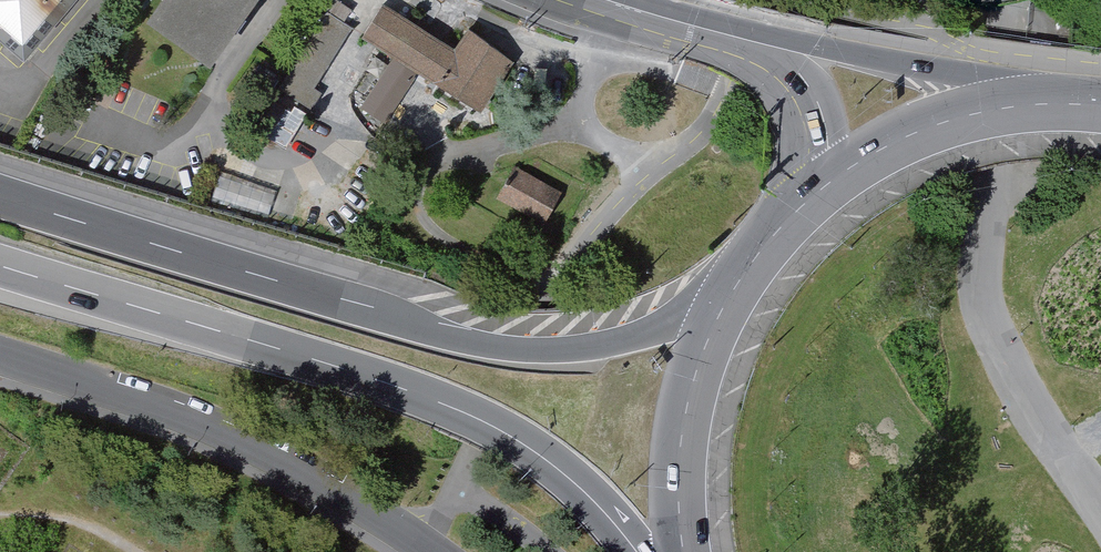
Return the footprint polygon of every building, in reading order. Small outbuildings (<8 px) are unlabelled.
[(31,33),(59,0),(0,0),(0,6),(31,33)] [(260,0),(164,0),(147,23),(211,69),(260,0)] [(393,0),(389,0),(368,34),(400,53),(367,106),(392,122),(425,69),(497,113),(519,78),(530,59),(475,25),(464,44),(393,0)] [(281,83),(315,108),(326,89),(316,82),(355,23),(330,7),(281,83)] [(256,125),(287,145),(304,115),(277,100),(256,125)] [(567,190),(521,165),(504,197),(550,221),(567,190)]
